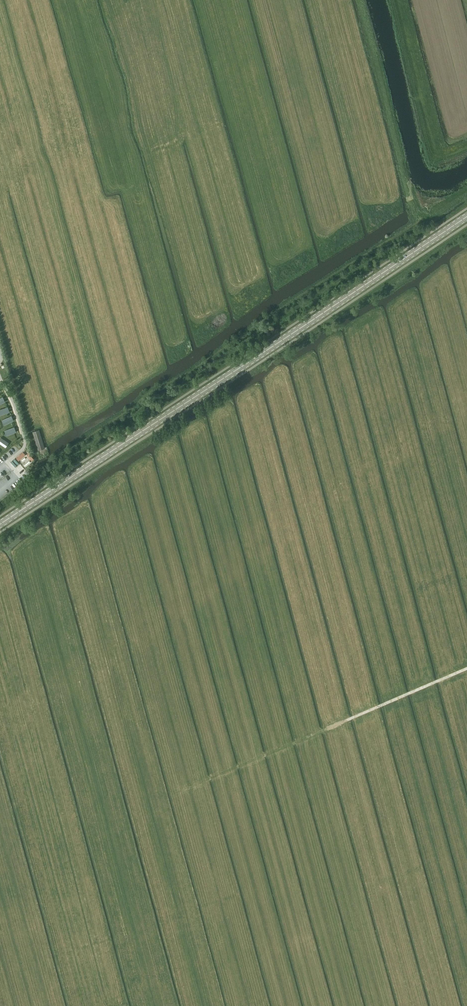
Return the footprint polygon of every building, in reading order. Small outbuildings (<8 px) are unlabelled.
[(39,430),(33,432),(37,446),(38,450),(44,448),(43,444),(39,430)] [(0,440),(0,443),(1,443),(1,444),(6,447),(9,443),(4,440),(3,440),(1,439),(0,440)]
